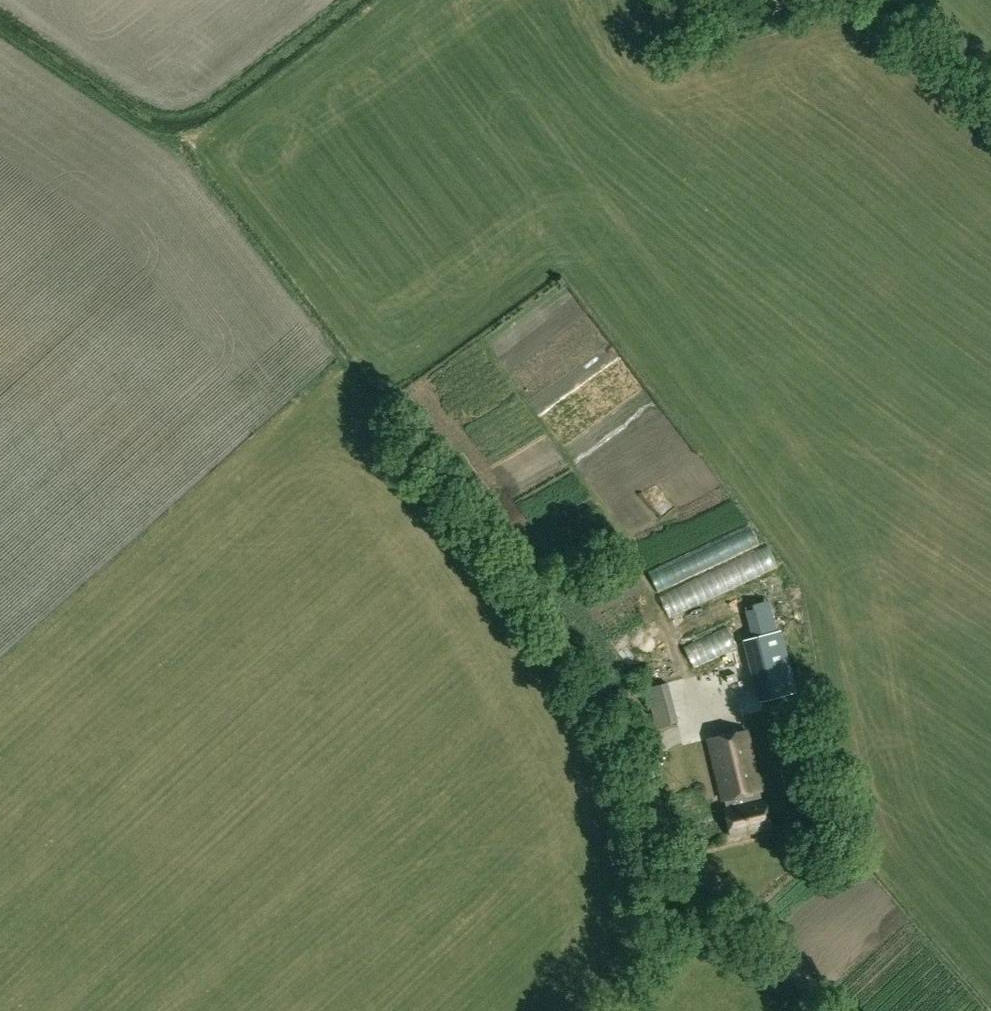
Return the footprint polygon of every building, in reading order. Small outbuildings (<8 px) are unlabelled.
[(754,526),(698,557),(706,573),(763,542),(754,526)] [(683,629),(691,645),(794,593),(785,577),(683,629)] [(743,640),(759,702),(797,693),(781,630),(743,640)] [(733,632),(695,653),(704,670),(742,648),(733,632)] [(654,726),(677,720),(668,684),(645,688),(654,726)] [(760,801),(757,792),(760,791),(746,730),(707,739),(721,800),(723,799),(725,809),(723,809),(729,836),(768,828),(762,801),(760,801)]
